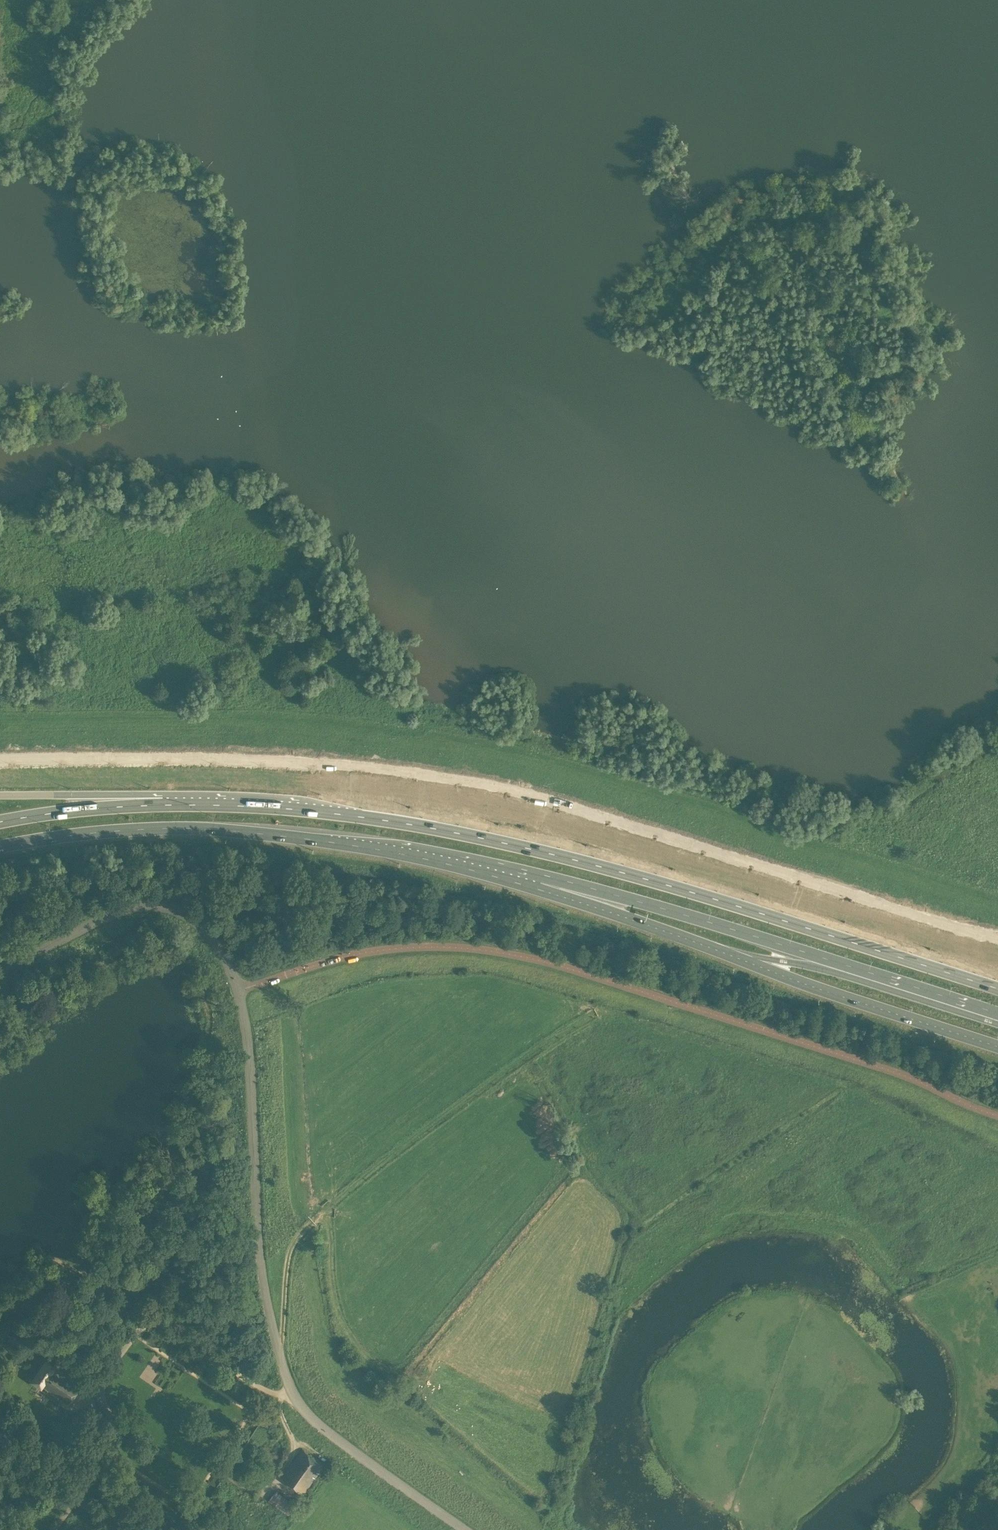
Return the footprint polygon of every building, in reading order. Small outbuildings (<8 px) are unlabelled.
[(45,1360),(31,1380),(40,1387),(41,1385),(68,1404),(79,1387),(53,1368),(54,1367),(45,1360)] [(304,1493),(324,1464),(303,1448),(281,1478),(304,1493)] [(298,1500),(296,1499),(295,1500),(290,1498),(289,1499),(276,1490),(268,1500),(289,1514),(298,1500)]
